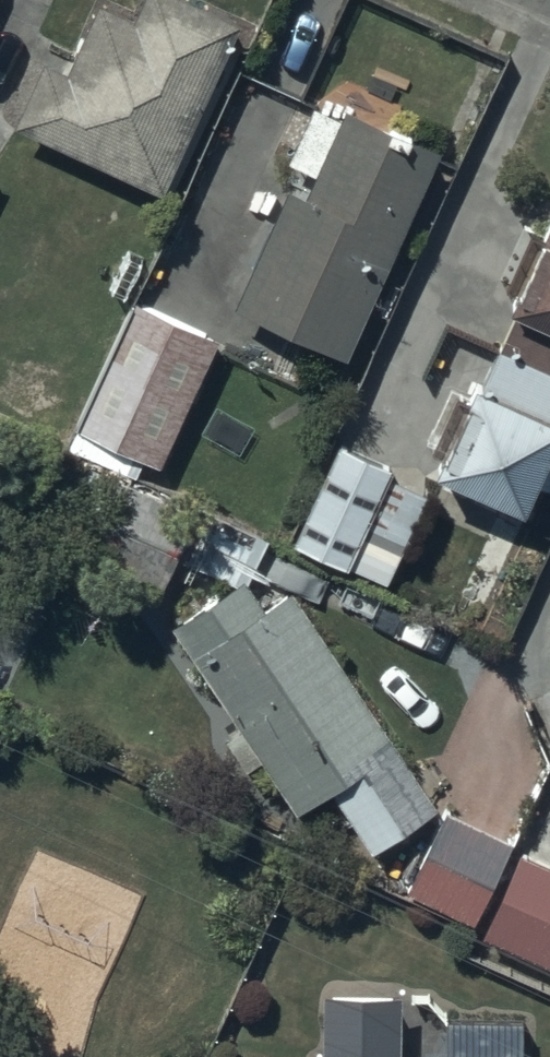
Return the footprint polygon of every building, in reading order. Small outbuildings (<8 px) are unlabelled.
[(16,114),(161,184),(244,12),(218,0),(143,0),(138,9),(119,0),(95,0),(66,59),(47,50),(16,114)] [(287,175),(235,295),(349,344),(439,136),(345,96),(340,106),(312,93),(288,149),(316,161),(307,183),(287,175)] [(476,367),(433,455),(523,499),(549,443),(549,205),(507,294),(520,301),(486,371),(476,367)] [(220,331),(134,290),(73,417),(159,458),(220,331)] [(340,428),(293,529),(388,574),(431,483),(386,462),(391,452),(340,428)] [(243,566),(173,612),(296,799),(333,775),(374,838),(438,797),(293,577),(263,596),(243,566)] [(515,837),(448,803),(408,880),(475,915),(515,837)] [(483,926),(549,957),(549,853),(522,840),(483,926)] [(323,977),(323,1056),(531,1056),(531,1045),(522,1045),(522,1010),(450,1010),(450,1042),(402,1042),(402,977),(323,977)]
